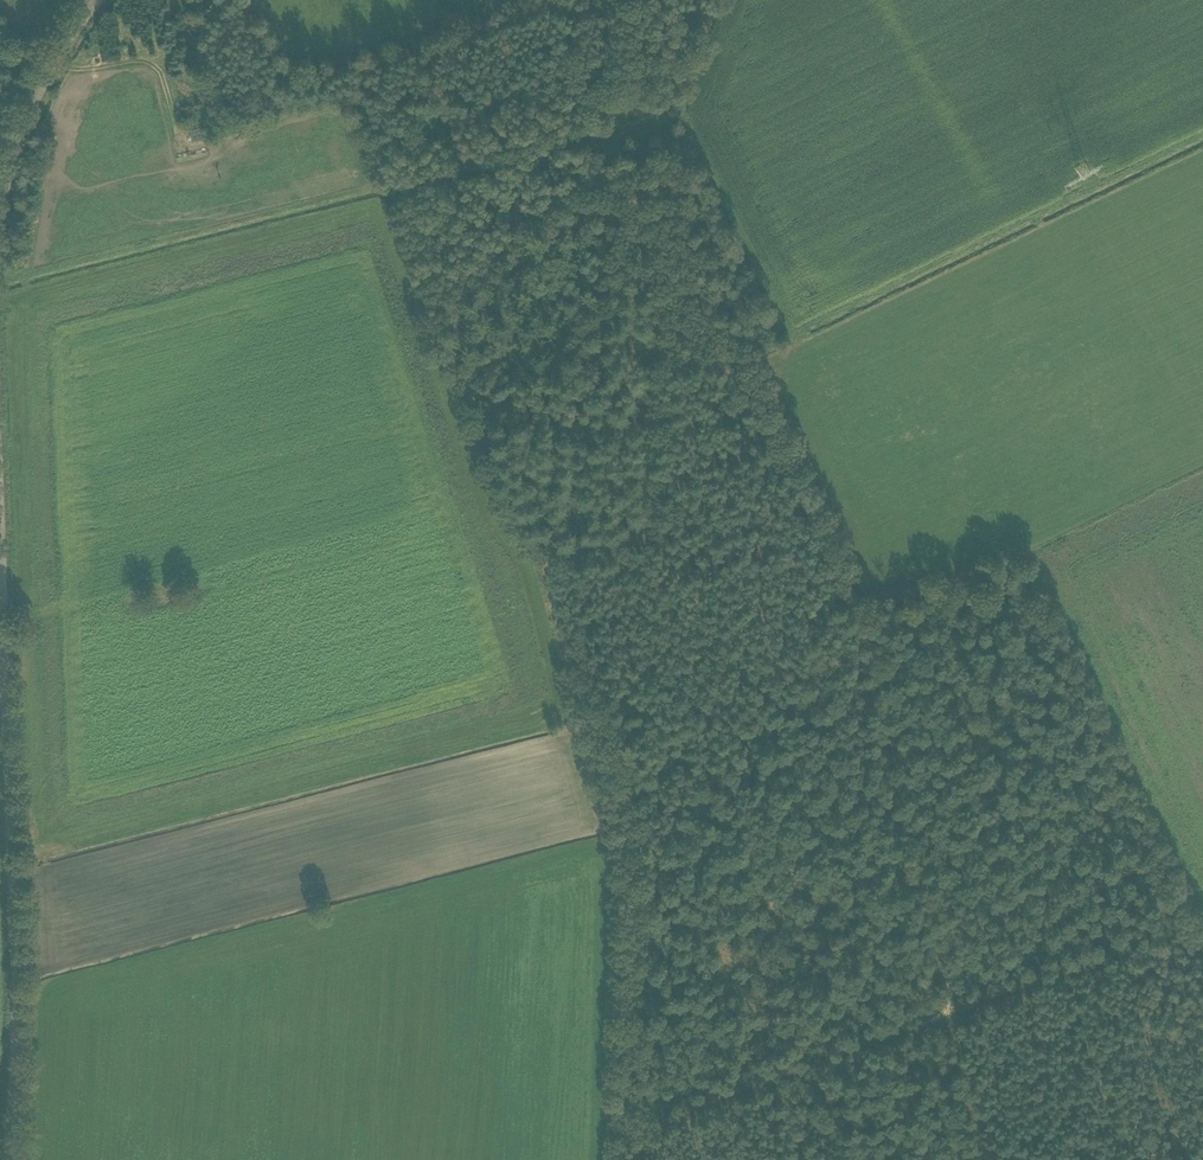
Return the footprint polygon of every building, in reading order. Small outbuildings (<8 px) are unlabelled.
[(206,128),(191,127),(190,141),(205,142),(206,128)]
